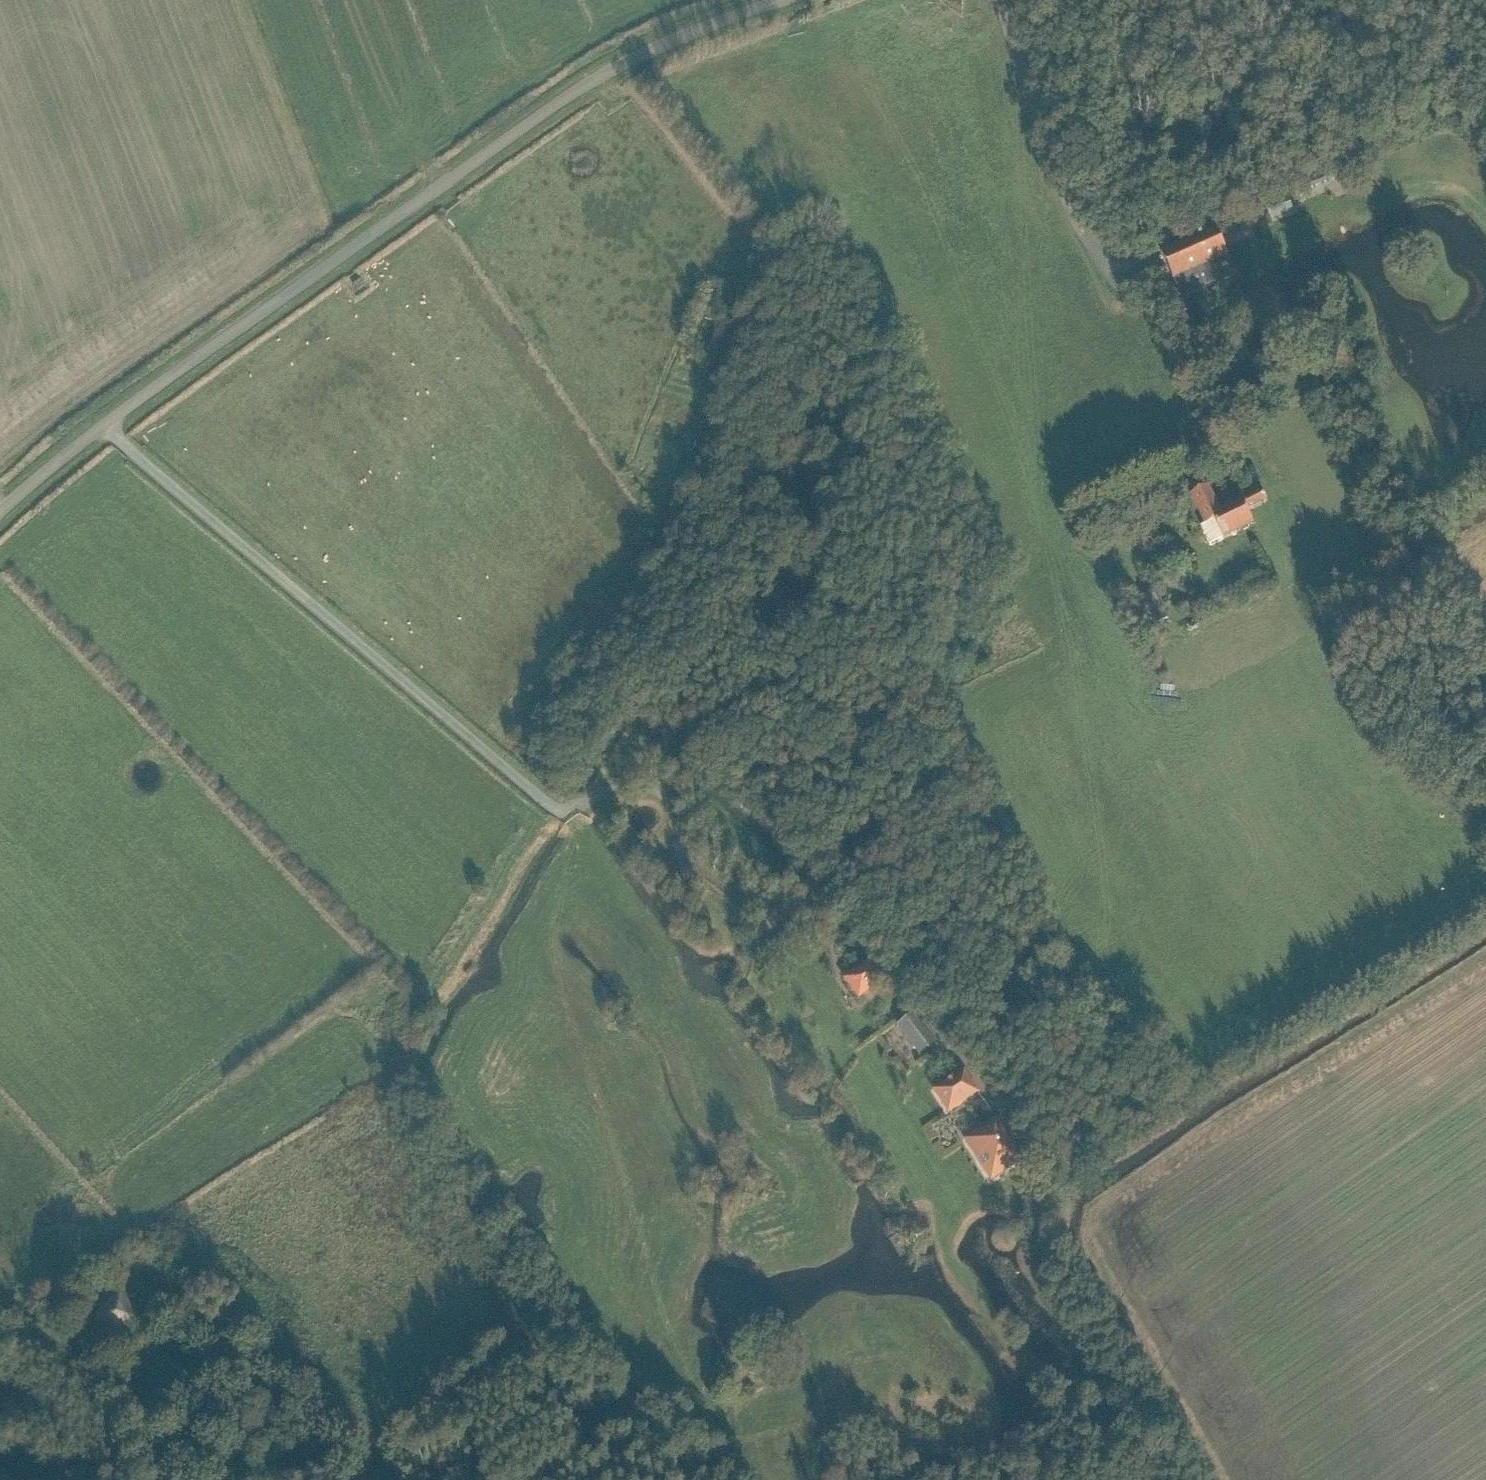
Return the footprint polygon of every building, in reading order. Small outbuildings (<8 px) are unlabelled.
[(1218,231),(1163,255),(1181,297),(1236,273),(1218,231)] [(1211,489),(1192,498),(1208,530),(1216,526),(1224,542),(1255,527),(1247,511),(1267,501),(1263,494),(1223,514),(1211,489)] [(866,963),(843,981),(853,993),(862,987),(867,993),(882,982),(866,963)] [(896,1028),(919,1058),(939,1043),(916,1013),(896,1028)] [(963,1073),(936,1091),(950,1111),(964,1102),(982,1130),(963,1142),(965,1145),(985,1177),(989,1184),(1008,1171),(1023,1162),(963,1073)] [(115,1290),(81,1318),(112,1356),(146,1328),(115,1290)]
